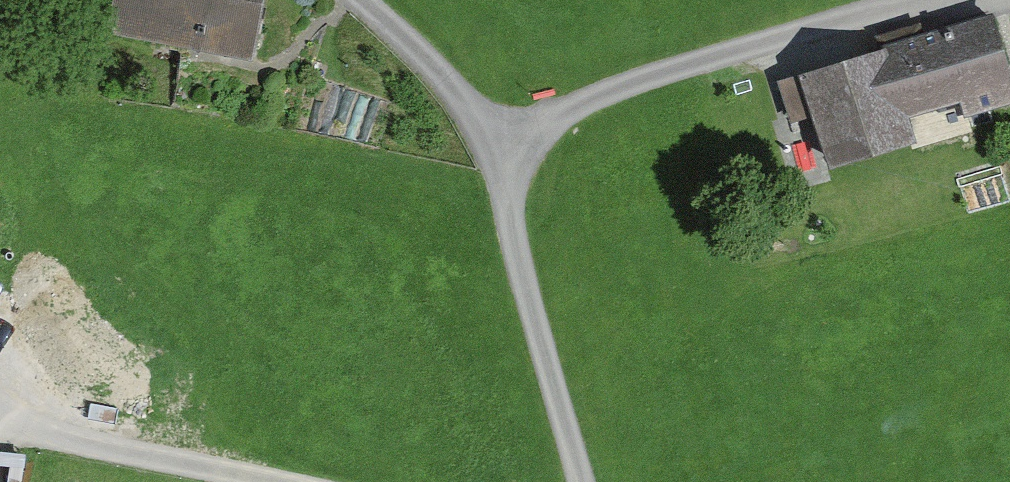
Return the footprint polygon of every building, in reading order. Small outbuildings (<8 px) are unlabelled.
[(107,24),(254,57),(264,0),(112,0),(107,24)] [(780,78),(792,118),(812,112),(829,163),(918,135),(910,110),(960,94),(965,112),(1009,97),(1009,63),(993,10),(780,78)]
